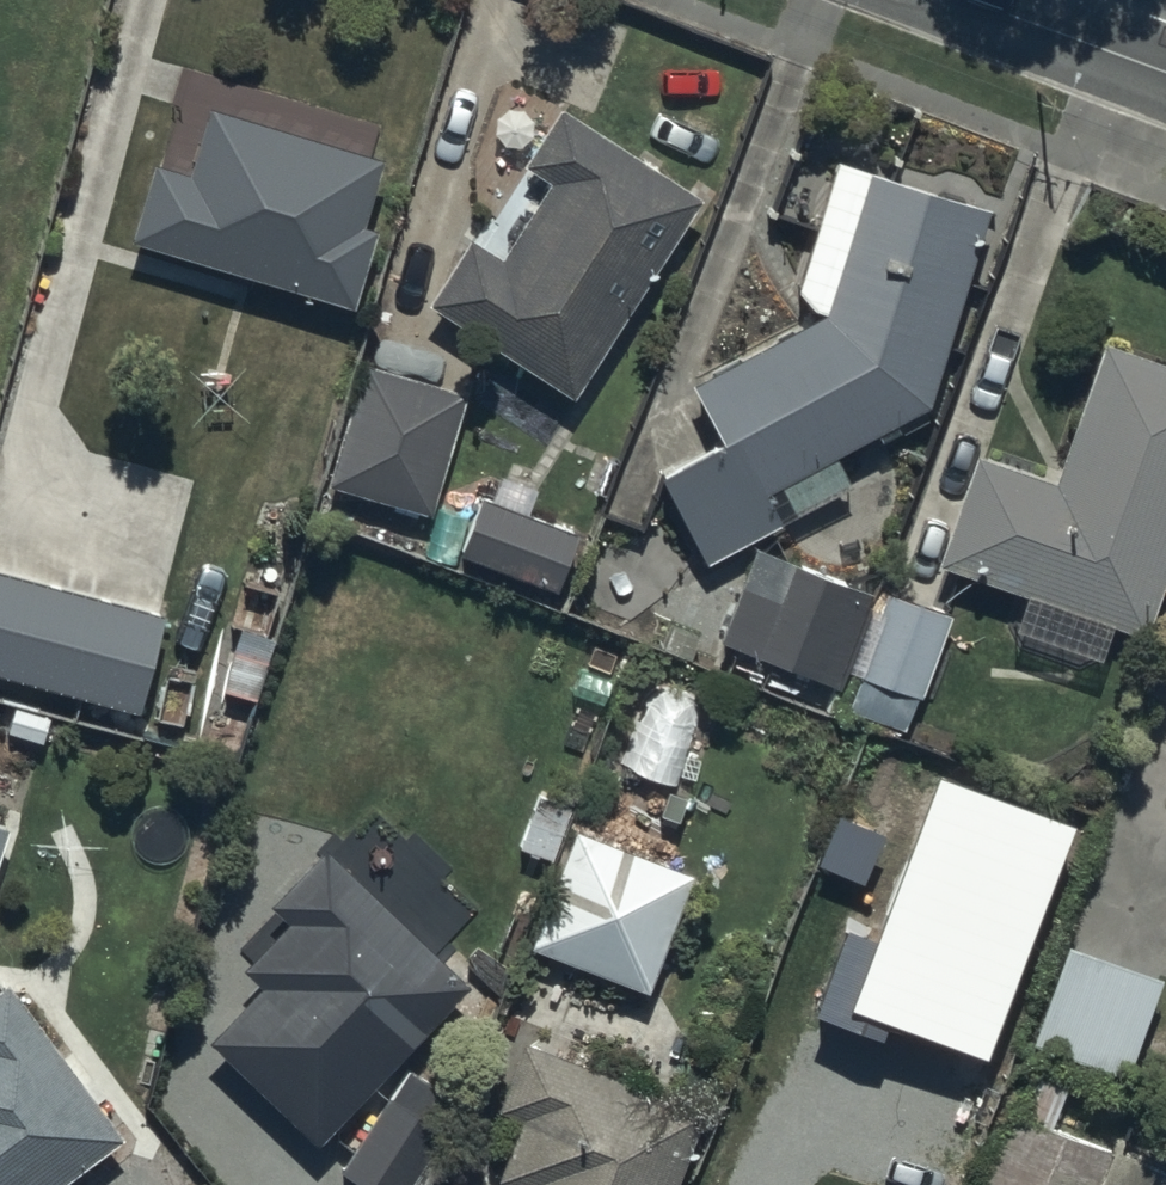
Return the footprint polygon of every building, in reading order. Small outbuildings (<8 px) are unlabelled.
[(474,222),(429,290),(575,386),(705,188),(561,93),(523,150),(554,170),(506,243),(474,222)] [(153,143),(129,222),(355,289),(378,212),(362,208),(381,145),(210,94),(192,155),(153,143)] [(923,392),(983,196),(831,147),(786,285),(823,300),(694,367),(725,428),(659,463),(702,546),(851,469),(834,438),(923,392)] [(935,546),(1141,619),(1165,548),(1165,352),(1103,329),(1056,464),(974,435),(935,546)] [(466,381),(365,350),(329,471),(429,501),(466,381)] [(476,485),(455,542),(551,577),(572,519),(476,485)] [(832,675),(867,586),(755,543),(720,633),(832,675)] [(133,699),(159,605),(0,561),(0,663),(133,699)] [(951,604),(888,581),(858,664),(864,666),(853,697),(906,717),(915,691),(919,692),(951,604)] [(284,600),(245,587),(231,629),(244,634),(224,696),(256,706),(276,645),(270,643),(284,600)] [(1076,828),(940,777),(877,946),(848,935),(816,1019),(881,1044),(888,1025),(989,1062),(1076,828)] [(571,813),(525,928),(647,977),(693,862),(571,813)] [(466,972),(320,832),(265,889),(282,905),(234,955),(254,974),(205,1024),(315,1129),(466,972)] [(1124,1054),(1158,962),(1066,928),(1031,1019),(1124,1054)] [(123,1129),(5,968),(0,972),(0,1184),(47,1184),(123,1129)] [(521,1035),(493,1107),(515,1116),(492,1176),(514,1184),(672,1184),(703,1106),(521,1035)] [(398,1073),(326,1172),(344,1184),(410,1184),(438,1145),(425,1135),(445,1107),(398,1073)] [(1109,1137),(1107,1143),(1007,1106),(978,1184),(1165,1184),(1165,1158),(1109,1137)]
